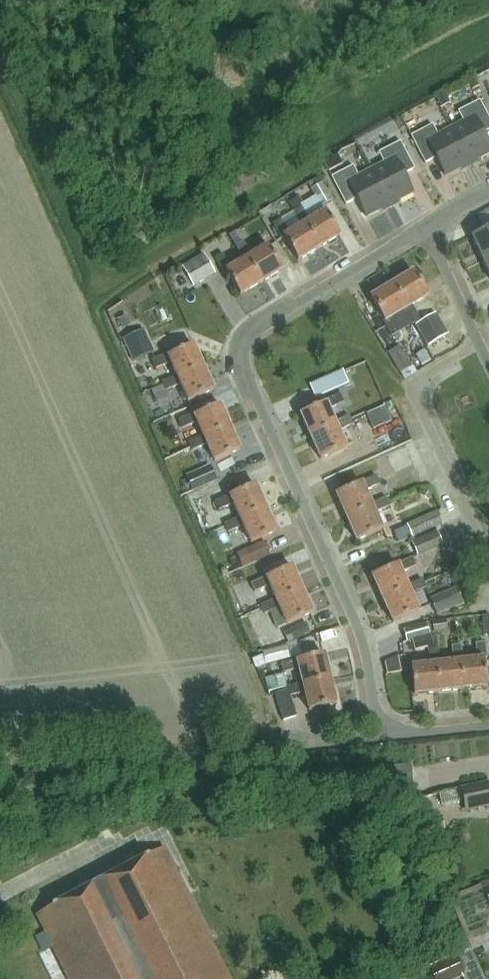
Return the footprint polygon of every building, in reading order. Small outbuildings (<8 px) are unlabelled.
[(476,79),(469,83),(473,90),(480,86),(476,79)] [(442,108),(450,104),(445,93),(436,98),(442,108)] [(452,128),(471,164),(488,155),(488,141),(485,133),(488,131),(488,115),(482,100),(460,111),(465,121),(452,128)] [(434,125),(413,136),(427,163),(438,157),(448,176),(471,164),(452,128),(440,135),(434,125)] [(386,162),(373,169),(392,205),(415,193),(405,174),(416,169),(402,141),(381,153),(386,162)] [(355,166),(334,177),(348,204),(359,198),(369,217),(392,205),(373,169),(360,176),(355,166)] [(320,176),(308,183),(312,189),(313,188),(323,182),(320,176)] [(313,188),(312,189),(323,207),(323,206),(334,200),(323,182),(313,188)] [(301,196),(290,203),(303,225),(305,224),(320,249),(343,236),(328,211),(312,221),(304,207),(307,206),(301,196)] [(479,217),(485,231),(488,230),(488,213),(479,217)] [(283,219),(275,224),(283,238),(285,236),(300,261),(320,249),(305,224),(303,225),(291,233),(283,219)] [(485,231),(474,237),(486,262),(488,260),(488,230),(485,231)] [(246,241),(237,246),(246,260),(247,259),(262,284),(285,270),(270,246),(254,255),(246,241)] [(204,254),(183,267),(194,286),(216,274),(204,254)] [(225,254),(217,259),(225,272),(227,271),(242,296),(262,284),(247,259),(246,260),(234,268),(225,254)] [(416,271),(394,285),(409,309),(406,311),(414,324),(423,319),(414,306),(431,296),(416,271)] [(394,285),(373,297),(387,321),(385,321),(394,336),(402,331),(394,318),(406,311),(409,309),(394,285)] [(437,312),(416,325),(428,345),(449,333),(437,312)] [(144,331),(123,341),(133,363),(154,353),(144,331)] [(169,354),(154,360),(158,369),(173,363),(179,376),(179,378),(205,366),(196,345),(171,356),(169,354)] [(402,346),(391,352),(403,372),(414,367),(402,346)] [(424,351),(415,356),(422,367),(431,362),(424,351)] [(179,376),(164,382),(168,391),(183,385),(190,402),(216,390),(205,366),(179,378),(179,376)] [(343,371),(331,376),(332,377),(337,390),(349,385),(344,371),(343,371)] [(163,386),(152,391),(157,402),(168,397),(163,386)] [(328,403),(303,414),(312,435),(338,424),(337,422),(331,409),(346,402),(342,394),(326,401),(328,403)] [(196,413),(180,420),(184,429),(199,422),(205,436),(206,437),(232,426),(222,405),(197,416),(196,413)] [(384,407),(366,414),(372,430),(390,422),(384,407)] [(338,424),(312,435),(323,459),(348,448),(341,431),(356,424),(354,419),(353,417),(352,416),(337,422),(338,424)] [(190,442),(189,443),(192,451),(194,451),(209,444),(216,462),(242,450),(232,426),(206,437),(205,436),(190,442)] [(398,462),(414,458),(410,444),(394,448),(398,462)] [(210,466),(186,477),(193,492),(217,481),(210,466)] [(363,484),(339,495),(348,516),(374,505),(374,504),(368,490),(378,486),(382,484),(378,475),(363,482),(363,484)] [(232,496),(217,502),(221,511),(235,504),(241,517),(242,519),(268,507),(258,486),(232,497),(232,496)] [(427,488),(422,496),(429,500),(434,492),(427,488)] [(374,505),(348,516),(359,541),(385,530),(377,513),(392,506),(388,497),(384,499),(374,504),(374,505)] [(241,517),(227,524),(231,533),(245,526),(253,543),(279,532),(268,507),(242,519),(241,517)] [(438,512),(409,525),(415,538),(443,524),(438,512)] [(437,532),(412,543),(418,556),(443,545),(437,532)] [(264,541),(249,547),(256,562),(270,556),(264,541)] [(400,565),(375,577),(384,598),(410,587),(409,586),(403,573),(419,566),(415,557),(400,564),(400,565)] [(268,579),(268,578),(252,585),(256,593),(272,586),(277,599),(278,600),(304,589),(294,567),(268,579)] [(410,587),(384,598),(395,623),(421,612),(413,594),(429,588),(425,579),(409,586),(410,587)] [(277,599),(263,605),(267,614),(281,608),(289,625),(315,613),(304,589),(278,600),(277,599)] [(455,593),(433,603),(438,614),(463,602),(458,592),(455,593)] [(437,621),(433,621),(434,633),(444,632),(448,632),(447,620),(437,621)] [(304,623),(283,632),(288,643),(309,633),(304,623)] [(427,623),(404,630),(407,642),(430,636),(427,623)] [(465,689),(488,687),(488,682),(486,660),(488,659),(488,656),(487,642),(478,643),(480,660),(465,662),(462,662),(465,689)] [(465,689),(462,662),(465,662),(463,645),(454,646),(456,662),(442,664),(438,664),(441,692),(465,689)] [(269,664),(291,658),(288,647),(266,653),(269,664)] [(432,665),(413,667),(416,695),(441,692),(438,664),(442,664),(440,647),(430,648),(432,665)] [(283,664),(282,665),(284,673),(301,669),(303,678),(305,685),(304,685),(305,686),(333,679),(326,655),(299,662),(298,660),(283,664)] [(280,689),(277,676),(266,678),(269,691),(280,689)] [(276,693),(275,694),(284,721),(297,717),(297,716),(291,696),(292,696),(307,692),(311,711),(339,704),(333,679),(305,686),(304,685),(291,688),(291,689),(276,693)] [(410,764),(371,767),(346,769),(348,788),(411,782),(410,764)] [(462,786),(462,790),(464,801),(466,809),(488,805),(488,781),(462,786)] [(435,817),(426,819),(429,833),(438,831),(435,817)] [(39,916),(49,934),(56,949),(71,978),(233,978),(214,942),(167,851),(39,916)] [(458,944),(461,950),(471,946),(473,951),(488,944),(488,938),(488,937),(488,923),(488,922),(463,932),(467,940),(458,944)] [(431,968),(436,978),(457,978),(463,976),(465,975),(456,957),(431,968)]
